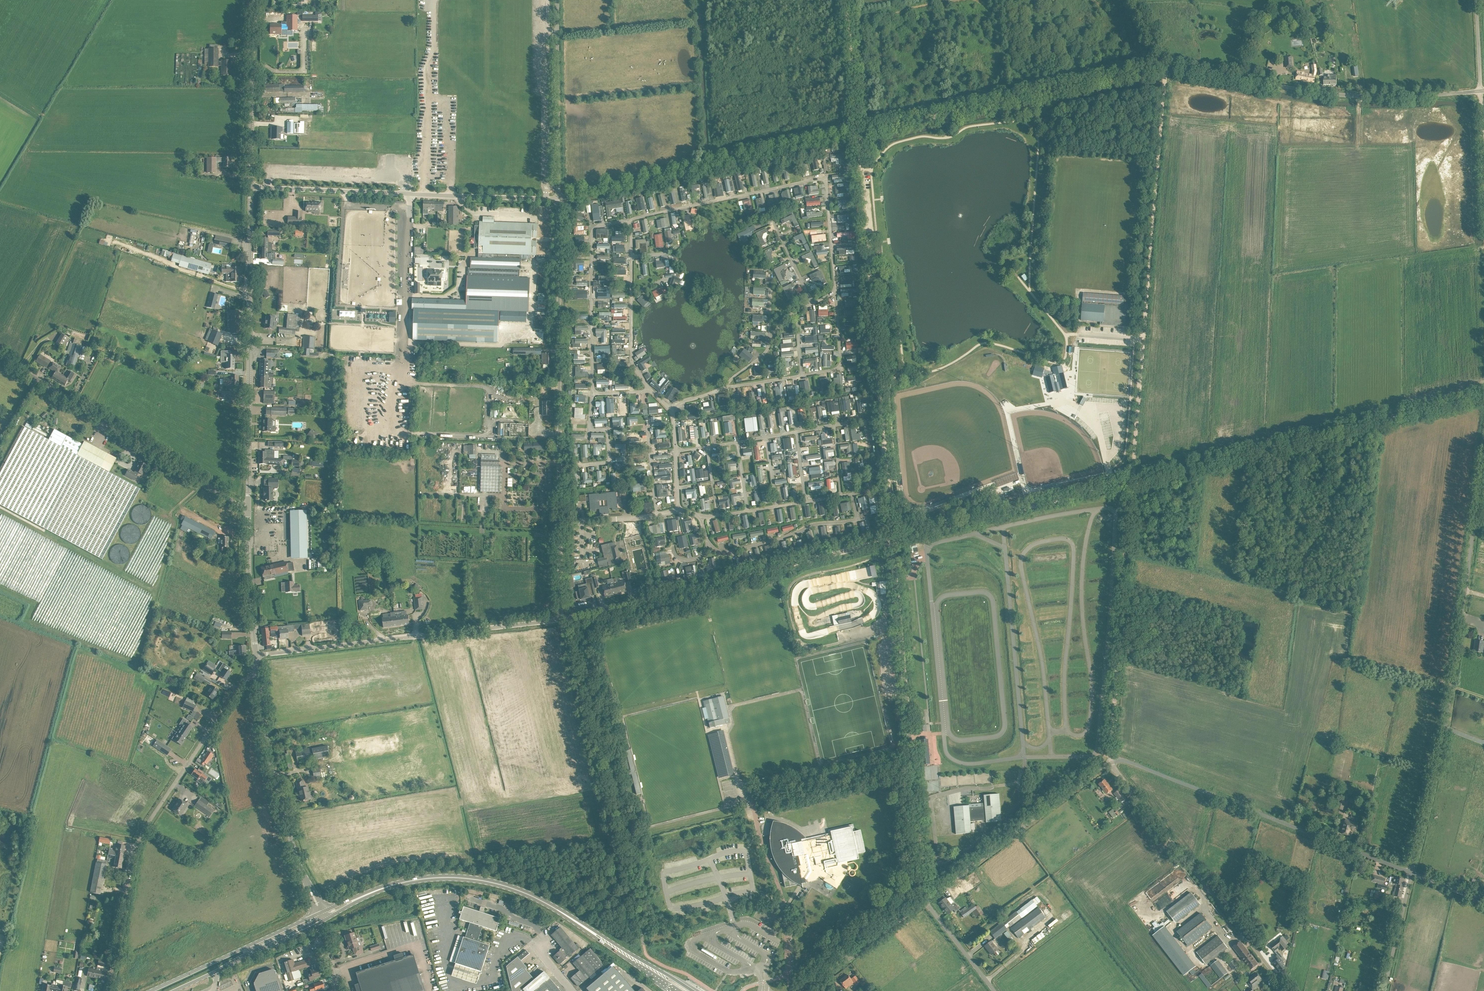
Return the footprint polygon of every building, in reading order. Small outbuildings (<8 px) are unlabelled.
[(270,33),(270,34),(277,34),(281,34),(281,30),(287,30),(287,31),(288,31),(297,31),(297,19),(297,17),(297,16),(287,16),(287,22),(287,28),(281,28),(281,25),(270,25),(270,33)] [(205,49),(205,62),(208,62),(208,65),(208,67),(209,67),(218,67),(218,66),(222,66),(222,75),(227,75),(227,76),(228,76),(228,75),(231,75),(230,75),(230,70),(231,70),(231,60),(222,60),(222,61),(218,61),(218,48),(209,48),(208,48),(208,49),(205,49)] [(1315,65),(1312,65),(1313,71),(1312,75),(1311,75),(1304,73),(1297,71),(1296,79),(1311,82),(1314,82),(1315,75),(1316,71),(1315,65)] [(1333,86),(1335,86),(1336,85),(1337,85),(1336,77),(1336,75),(1326,75),(1326,77),(1324,77),(1323,77),(1324,85),(1332,85),(1333,86)] [(279,93),(279,84),(273,84),(273,85),(264,85),(263,93),(279,93)] [(295,108),(295,109),(285,109),(285,112),(302,113),(302,111),(317,111),(317,104),(302,104),(302,105),(296,105),(296,108),(295,108)] [(293,122),(287,122),(287,133),(293,133),(303,133),(304,121),(300,121),(300,123),(294,123),(294,122),(293,122)] [(271,127),(271,132),(272,132),(272,139),(283,139),(283,134),(280,134),(280,132),(282,132),(282,128),(276,128),(271,127)] [(842,154),(830,155),(831,159),(831,162),(836,161),(836,164),(839,164),(843,164),(842,154)] [(231,158),(224,158),(215,158),(207,158),(207,173),(215,173),(215,162),(224,162),(224,167),(231,167),(231,158)] [(802,173),(808,171),(806,161),(800,163),(801,166),(802,173)] [(740,182),(738,176),(740,176),(740,173),(734,174),(738,191),(742,190),(741,187),(743,186),(742,182),(740,182)] [(728,179),(724,180),(727,192),(734,191),(733,187),(732,181),(729,182),(728,179)] [(693,198),(696,197),(695,191),(695,189),(699,188),(699,184),(691,186),(691,189),(693,198)] [(706,188),(705,185),(702,186),(703,189),(705,199),(708,198),(707,193),(711,193),(710,187),(706,188)] [(812,186),(808,187),(809,195),(819,194),(818,190),(812,190),(812,186)] [(802,187),(794,189),(796,198),(804,196),(802,187)] [(844,187),(835,188),(836,194),(837,194),(837,197),(843,196),(843,193),(845,193),(844,187)] [(791,200),(789,190),(785,191),(786,197),(782,198),(783,202),(791,200)] [(776,194),(773,195),(774,201),(770,202),(771,205),(779,204),(776,194)] [(639,211),(643,210),(645,206),(643,197),(636,199),(639,211)] [(766,207),(764,198),(756,200),(757,205),(758,205),(758,207),(757,207),(758,209),(766,207)] [(807,202),(806,202),(807,206),(820,205),(819,201),(812,202),(811,198),(807,198),(807,202)] [(750,199),(742,201),(743,205),(744,205),(747,204),(748,208),(749,214),(750,217),(754,216),(750,199)] [(424,201),(423,214),(428,214),(428,209),(435,210),(435,202),(424,201)] [(314,211),(321,211),(321,203),(306,202),(305,211),(308,211),(308,212),(314,213),(314,211)] [(439,202),(435,202),(435,210),(435,211),(444,211),(444,209),(444,208),(444,202),(440,202),(439,202)] [(598,204),(591,205),(594,221),(601,220),(600,216),(599,206),(598,204)] [(622,204),(606,206),(608,218),(612,217),(611,212),(613,209),(622,208),(622,204)] [(574,218),(582,220),(584,214),(576,212),(574,218)] [(683,217),(685,226),(689,225),(689,226),(692,225),(692,222),(691,222),(689,215),(683,217)] [(783,224),(790,220),(793,222),(795,227),(799,225),(794,215),(781,220),(783,224)] [(287,224),(289,224),(288,226),(300,226),(300,224),(301,224),(302,217),(288,217),(287,224)] [(537,224),(494,222),(494,217),(483,217),(483,222),(480,222),(478,259),(471,258),(470,269),(468,269),(468,277),(467,277),(467,301),(412,299),(412,309),(414,309),(413,340),(427,341),(434,342),(434,341),(448,342),(455,342),(456,342),(477,343),(484,344),(484,343),(498,343),(499,312),(529,313),(530,279),(519,278),(520,271),(521,255),(536,255),(537,224)] [(656,221),(658,228),(668,227),(666,219),(656,221)] [(580,231),(580,226),(577,226),(577,223),(574,223),(574,228),(574,235),(584,234),(584,231),(580,231)] [(747,230),(738,234),(741,241),(752,236),(748,226),(745,227),(747,230)] [(597,229),(596,231),(596,238),(600,238),(608,238),(608,235),(608,232),(607,229),(597,229)] [(766,229),(756,233),(762,246),(765,244),(762,237),(763,234),(767,232),(766,229)] [(671,231),(664,232),(666,243),(673,242),(671,231)] [(656,248),(660,247),(660,245),(663,242),(662,234),(655,235),(656,248)] [(795,241),(799,239),(801,240),(803,244),(807,242),(803,234),(793,238),(795,241)] [(612,243),(615,243),(615,241),(624,241),(624,235),(616,235),(616,238),(612,238),(612,243)] [(232,239),(227,238),(216,236),(214,244),(230,247),(232,239)] [(261,249),(261,253),(268,253),(268,252),(275,252),(272,252),(272,249),(272,243),(268,243),(268,238),(261,238),(261,249)] [(636,249),(646,248),(646,239),(636,240),(636,249)] [(216,252),(221,252),(222,246),(209,244),(208,252),(213,252),(214,248),(217,248),(216,252)] [(821,246),(813,247),(814,250),(816,250),(817,251),(817,253),(817,255),(827,254),(827,250),(825,250),(824,246),(821,246)] [(854,246),(837,247),(837,251),(839,251),(839,255),(845,255),(845,251),(854,250),(854,246)] [(774,262),(771,256),(772,252),(775,251),(774,247),(765,251),(770,263),(774,262)] [(261,253),(261,259),(273,259),(272,264),(283,265),(284,260),(275,259),(275,252),(268,252),(268,253),(261,253)] [(812,252),(802,257),(803,260),(807,258),(811,259),(814,267),(818,265),(812,252)] [(211,265),(182,256),(179,266),(208,274),(209,273),(205,272),(208,264),(211,265)] [(584,265),(583,261),(574,262),(574,268),(574,270),(578,270),(578,265),(584,265)] [(222,274),(226,274),(239,274),(240,268),(231,267),(231,265),(222,265),(222,267),(221,267),(218,267),(217,272),(221,273),(222,274)] [(783,280),(780,274),(781,270),(786,268),(784,265),(774,270),(780,282),(783,280)] [(444,278),(445,278),(445,273),(444,272),(442,272),(434,271),(434,270),(429,269),(429,272),(428,286),(433,286),(441,286),(441,280),(442,278),(444,278)] [(820,271),(810,276),(811,279),(816,277),(819,278),(823,284),(826,283),(820,271)] [(673,277),(670,285),(674,287),(675,282),(679,283),(681,279),(678,278),(680,274),(676,273),(671,274),(672,277),(673,277)] [(239,282),(239,274),(226,274),(226,282),(230,282),(239,282)] [(611,286),(611,276),(599,277),(599,278),(599,281),(604,281),(604,286),(611,286)] [(793,283),(783,288),(789,300),(792,299),(789,292),(790,289),(795,286),(793,283)] [(653,292),(655,298),(663,294),(661,288),(653,292)] [(852,289),(841,290),(841,294),(848,293),(848,296),(852,296),(852,293),(856,293),(856,296),(858,296),(858,297),(862,297),(861,289),(852,289)] [(211,293),(209,302),(215,304),(218,294),(211,293)] [(637,300),(643,307),(648,302),(642,296),(637,300)] [(753,299),(752,306),(753,306),(753,308),(759,308),(759,306),(764,306),(764,303),(767,303),(768,300),(764,299),(753,299)] [(1130,324),(1132,300),(1132,299),(1128,299),(1128,307),(1083,304),(1081,320),(1100,322),(1100,325),(1130,327),(1130,324)] [(237,311),(228,311),(228,320),(230,320),(231,320),(231,329),(231,333),(231,334),(239,334),(238,314),(238,311),(237,311)] [(610,320),(610,316),(612,316),(612,313),(611,313),(599,313),(599,315),(599,318),(605,318),(605,321),(607,321),(607,323),(610,323),(610,320)] [(279,333),(295,335),(295,331),(299,331),(299,329),(300,315),(287,314),(286,328),(279,327),(279,333)] [(266,317),(265,324),(265,328),(273,329),(274,327),(276,327),(276,323),(274,322),(275,318),(274,318),(274,316),(270,315),(270,317),(266,317)] [(576,330),(575,335),(580,335),(580,330),(588,330),(588,326),(576,326),(576,330)] [(817,335),(816,326),(805,326),(805,328),(805,330),(813,329),(814,335),(817,335)] [(222,334),(210,328),(205,339),(208,341),(218,345),(222,334)] [(596,333),(596,336),(597,337),(602,337),(602,343),(606,343),(606,337),(606,330),(596,329),(596,331),(596,333)] [(790,334),(784,334),(785,338),(794,337),(793,329),(789,330),(790,334)] [(765,333),(751,332),(751,335),(759,336),(761,339),(761,343),(765,343),(765,333)] [(62,333),(55,343),(63,348),(69,338),(62,333)] [(303,336),(302,349),(303,349),(310,349),(314,350),(315,337),(303,336)] [(572,339),(572,344),(573,344),(573,347),(580,347),(580,343),(588,343),(588,339),(573,339),(572,339)] [(81,346),(73,344),(67,363),(75,365),(81,346)] [(616,351),(616,345),(612,345),(612,348),(612,356),(616,356),(616,355),(626,354),(625,351),(621,351),(621,350),(619,350),(619,351),(616,351)] [(610,353),(610,346),(599,347),(599,352),(603,352),(603,353),(605,356),(605,358),(606,358),(606,361),(611,361),(610,358),(609,358),(609,353),(610,353)] [(642,349),(635,353),(639,359),(646,354),(642,349)] [(226,362),(226,369),(234,369),(234,356),(231,356),(231,351),(221,351),(221,362),(226,362)] [(572,351),(572,354),(574,354),(574,363),(584,363),(584,360),(577,360),(577,357),(577,354),(577,351),(574,351),(572,351)] [(742,358),(748,362),(753,356),(747,352),(742,358)] [(543,368),(548,368),(548,364),(551,364),(551,354),(547,354),(547,353),(542,353),(542,364),(543,364),(543,368)] [(46,367),(50,361),(40,355),(36,361),(46,367)] [(814,369),(818,369),(817,358),(813,359),(803,360),(804,364),(814,363),(814,369)] [(268,377),(268,376),(273,376),(273,373),(268,373),(268,370),(271,370),(271,361),(269,361),(268,361),(268,359),(264,359),(264,360),(264,361),(260,361),(260,377),(268,377)] [(643,371),(646,369),(643,364),(647,362),(645,359),(638,363),(643,371)] [(789,362),(781,363),(783,376),(787,375),(786,368),(790,368),(789,362)] [(58,382),(62,375),(58,372),(61,368),(53,363),(49,368),(56,372),(52,378),(58,382)] [(610,364),(597,365),(597,370),(605,369),(605,375),(610,375),(610,364)] [(1052,372),(1044,370),(1044,368),(1036,366),(1033,375),(1042,377),(1043,372),(1045,372),(1045,373),(1046,374),(1047,376),(1045,377),(1049,393),(1068,388),(1064,372),(1053,375),(1052,372)] [(576,367),(576,376),(588,376),(588,373),(584,373),(584,370),(580,370),(580,367),(579,367),(576,367)] [(755,376),(763,375),(762,367),(754,368),(755,376)] [(62,375),(58,382),(65,386),(68,381),(71,383),(76,375),(71,372),(67,378),(62,375)] [(238,385),(238,384),(238,376),(239,376),(230,376),(231,376),(231,379),(223,379),(223,385),(238,385)] [(864,376),(847,378),(847,381),(856,381),(857,382),(862,381),(863,386),(865,386),(864,376)] [(260,377),(259,388),(271,388),(271,377),(268,377),(260,377)] [(821,382),(823,389),(827,389),(826,387),(830,386),(829,379),(825,380),(825,382),(821,382)] [(661,393),(666,387),(669,382),(666,380),(660,387),(653,381),(650,384),(661,393)] [(777,399),(784,398),(782,383),(778,384),(779,387),(779,392),(776,392),(776,394),(777,399)] [(800,384),(801,391),(805,390),(805,392),(809,391),(808,384),(804,385),(804,383),(800,384)] [(791,386),(787,387),(788,388),(788,393),(789,397),(796,396),(796,394),(795,390),(794,386),(791,386)] [(665,397),(670,400),(675,392),(670,389),(665,397)] [(231,391),(221,391),(221,398),(226,398),(226,401),(231,401),(231,391)] [(274,400),(274,392),(264,392),(263,399),(263,403),(274,404),(274,400)] [(734,404),(743,403),(741,392),(738,392),(738,395),(739,399),(733,400),(734,404)] [(753,392),(749,393),(750,398),(745,399),(746,403),(755,401),(753,392)] [(844,401),(841,401),(842,408),(850,407),(849,400),(849,397),(843,398),(844,401)] [(729,398),(719,399),(720,406),(726,406),(727,408),(731,407),(729,398)] [(859,413),(863,412),(861,404),(866,404),(866,400),(857,401),(857,403),(859,413)] [(599,402),(596,402),(596,408),(600,408),(600,414),(604,414),(604,402),(599,402)] [(709,402),(703,403),(704,407),(705,411),(714,410),(713,402),(709,402)] [(838,406),(834,406),(834,402),(828,403),(829,412),(832,412),(831,411),(839,409),(838,406)] [(530,413),(530,405),(500,404),(499,407),(491,406),(490,417),(534,419),(534,414),(530,413)] [(634,404),(631,404),(631,414),(640,413),(639,409),(635,410),(634,404)] [(692,409),(691,405),(687,406),(688,414),(698,412),(697,408),(692,409)] [(579,408),(575,408),(575,418),(585,418),(585,415),(579,415),(579,408)] [(751,430),(757,430),(756,414),(749,415),(751,430)] [(628,418),(628,426),(632,426),(632,422),(637,421),(637,417),(628,418)] [(655,417),(651,418),(652,426),(661,425),(661,421),(656,421),(655,417)] [(623,425),(622,418),(613,419),(613,426),(621,426),(621,428),(624,428),(624,425),(623,425)] [(272,420),(264,419),(264,425),(263,425),(262,431),(271,432),(274,432),(275,431),(276,430),(276,428),(275,427),(274,427),(271,427),(272,420)] [(34,424),(28,420),(26,423),(25,426),(31,429),(33,426),(34,424)] [(503,423),(503,436),(519,437),(519,442),(529,442),(529,437),(529,424),(503,423)] [(731,423),(724,424),(726,433),(733,432),(731,423)] [(694,426),(689,427),(691,439),(695,439),(699,438),(698,427),(694,428),(694,426)] [(49,440),(25,427),(0,473),(0,505),(102,560),(140,489),(109,472),(116,459),(84,441),(82,444),(54,429),(49,440)] [(856,434),(855,427),(853,427),(851,428),(852,436),(853,441),(861,440),(860,436),(861,436),(860,433),(856,434)] [(315,440),(319,433),(312,428),(308,435),(315,440)] [(682,430),(682,428),(678,428),(678,430),(679,441),(683,441),(686,440),(686,433),(685,433),(685,430),(682,430)] [(657,438),(666,437),(666,433),(660,434),(659,430),(656,430),(657,438)] [(605,442),(605,438),(604,438),(604,434),(592,434),(592,438),(599,438),(599,442),(605,442)] [(785,450),(792,449),(790,438),(783,439),(785,450)] [(543,450),(543,442),(533,442),(533,450),(543,450)] [(851,452),(850,444),(841,446),(841,449),(847,449),(847,453),(851,452)] [(470,458),(477,458),(478,445),(464,445),(464,454),(470,454),(470,458)] [(594,445),(594,455),(598,455),(598,449),(602,449),(602,445),(594,445)] [(833,448),(823,449),(824,457),(824,459),(828,459),(828,457),(827,452),(833,452),(833,448)] [(274,453),(274,452),(274,451),(274,450),(265,450),(265,452),(259,452),(259,453),(259,458),(268,458),(271,458),(272,458),(274,458),(274,453)] [(723,459),(722,451),(712,452),(712,457),(718,456),(719,460),(723,459)] [(622,462),(622,466),(626,466),(626,458),(616,458),(616,462),(622,462)] [(834,461),(824,462),(825,471),(829,470),(829,466),(835,466),(834,461)] [(140,462),(134,473),(128,470),(125,475),(134,480),(138,473),(142,475),(147,465),(140,462)] [(736,466),(736,462),(726,463),(727,471),(731,471),(730,466),(736,466)] [(851,473),(849,462),(842,463),(844,477),(847,477),(847,473),(851,473)] [(481,472),(481,479),(480,491),(502,492),(502,483),(503,467),(499,467),(481,467),(481,472)] [(820,467),(810,468),(810,475),(817,474),(818,478),(821,478),(820,473),(821,473),(820,471),(820,467)] [(691,476),(687,476),(688,481),(691,481),(696,480),(694,469),(690,470),(691,476)] [(703,469),(696,470),(698,479),(704,478),(708,477),(707,471),(703,471),(703,469)] [(601,472),(597,472),(598,482),(606,481),(606,477),(602,477),(601,472)] [(587,473),(583,474),(584,483),(592,482),(592,478),(587,479),(587,473)] [(615,474),(611,474),(612,484),(620,483),(620,479),(616,479),(615,474)] [(739,480),(730,481),(731,489),(735,488),(734,484),(740,483),(739,480)] [(634,494),(636,494),(636,492),(641,491),(645,490),(644,487),(645,487),(644,483),(632,485),(632,486),(634,494)] [(660,484),(657,485),(658,497),(668,496),(668,493),(667,489),(663,489),(662,484),(660,484)] [(272,492),(272,488),(264,489),(264,501),(265,500),(265,501),(266,501),(266,500),(272,500),(272,496),(274,496),(275,495),(275,493),(274,492),(272,492)] [(696,490),(686,491),(687,495),(692,494),(693,498),(696,498),(696,490)] [(618,507),(617,507),(616,492),(607,493),(607,494),(605,494),(603,494),(603,500),(607,500),(607,506),(604,506),(604,514),(608,513),(609,513),(608,508),(612,508),(612,510),(617,510),(617,508),(618,508),(618,507)] [(604,514),(604,506),(600,507),(599,501),(603,500),(603,494),(601,494),(601,495),(598,495),(598,494),(589,495),(591,510),(590,510),(591,510),(591,512),(593,512),(596,511),(595,509),(600,509),(600,514),(604,514)] [(731,496),(733,505),(736,504),(735,499),(740,498),(739,494),(731,496)] [(869,497),(870,504),(877,503),(876,495),(869,497)] [(868,509),(866,497),(858,499),(859,504),(862,503),(863,503),(864,509),(868,509)] [(726,507),(730,507),(729,499),(719,500),(720,505),(725,503),(726,507)] [(850,502),(843,504),(845,512),(851,510),(850,502)] [(870,507),(872,514),(879,513),(878,505),(870,507)] [(148,523),(148,506),(133,506),(133,523),(148,523)] [(293,546),(293,558),(303,557),(303,543),(307,543),(306,511),(290,512),(291,546),(293,546)] [(186,532),(188,528),(211,539),(215,531),(185,516),(181,524),(182,525),(180,529),(186,532)] [(690,519),(682,520),(684,530),(688,529),(687,524),(691,523),(690,519)] [(669,531),(677,530),(676,520),(668,521),(669,531)] [(120,537),(134,544),(141,529),(127,523),(120,537)] [(664,532),(663,524),(659,525),(653,526),(654,534),(664,532)] [(698,534),(690,536),(692,545),(696,544),(695,539),(698,538),(698,534)] [(225,535),(220,535),(220,537),(221,537),(221,547),(220,547),(220,551),(224,551),(224,547),(228,547),(228,537),(225,537),(225,535)] [(665,541),(665,537),(655,539),(656,546),(660,546),(659,542),(665,541)] [(682,538),(682,537),(678,537),(679,544),(683,543),(684,545),(688,545),(686,538),(682,538)] [(801,540),(797,541),(799,547),(795,548),(796,552),(804,550),(801,540)] [(614,542),(601,545),(604,558),(597,559),(600,569),(619,563),(614,542)] [(113,545),(111,562),(127,563),(128,547),(113,545)] [(752,556),(750,557),(751,560),(753,559),(753,560),(761,558),(759,549),(755,550),(756,555),(752,556)] [(739,559),(740,563),(748,561),(746,552),(742,552),(743,558),(739,559)] [(669,554),(656,556),(657,563),(665,561),(666,564),(670,564),(669,554)] [(275,574),(288,571),(294,570),(293,562),(287,563),(286,562),(272,565),(275,574)] [(714,562),(710,563),(711,567),(706,568),(707,572),(716,570),(714,562)] [(263,577),(275,574),(272,565),(261,567),(263,577)] [(692,571),(686,572),(687,576),(697,574),(695,566),(691,567),(692,571)] [(661,572),(659,572),(660,575),(662,575),(662,577),(663,581),(670,580),(675,579),(674,574),(669,575),(668,570),(661,571),(661,572)] [(576,592),(577,599),(578,599),(581,598),(582,600),(582,599),(590,597),(590,598),(590,595),(592,594),(593,596),(596,595),(592,578),(591,578),(586,579),(587,584),(579,586),(579,585),(578,586),(580,591),(576,592)] [(613,584),(614,587),(616,594),(627,591),(625,581),(613,584)] [(286,592),(299,591),(299,585),(294,585),(293,582),(285,583),(286,592)] [(613,584),(602,586),(605,597),(616,594),(614,587),(613,584)] [(416,610),(424,609),(423,604),(421,605),(421,602),(423,602),(422,597),(414,598),(416,610)] [(360,611),(365,610),(365,609),(367,609),(367,610),(368,610),(368,606),(372,605),(371,600),(367,600),(359,601),(360,611)] [(382,618),(384,628),(409,624),(408,615),(407,615),(406,611),(402,611),(403,616),(395,616),(395,612),(394,612),(390,613),(391,617),(382,618)] [(850,615),(837,618),(840,631),(853,628),(850,615)] [(302,636),(310,635),(309,624),(301,624),(302,636)] [(279,627),(279,631),(280,638),(288,637),(287,632),(294,632),(293,625),(279,627)] [(278,633),(278,631),(277,626),(270,627),(270,628),(262,629),(263,646),(270,645),(269,633),(271,632),(271,633),(278,633)] [(1474,651),(1483,652),(1483,641),(1475,640),(1474,651)] [(230,655),(246,654),(245,645),(237,646),(238,651),(229,651),(230,655)] [(231,673),(228,671),(230,668),(226,665),(225,664),(223,663),(219,670),(222,673),(220,676),(226,680),(231,673)] [(203,670),(212,676),(215,670),(206,664),(203,670)] [(202,683),(203,681),(207,684),(209,685),(211,682),(204,678),(197,673),(194,678),(202,683)] [(218,690),(211,685),(205,695),(213,700),(215,696),(214,695),(218,690)] [(724,719),(728,718),(729,718),(724,700),(709,704),(708,700),(706,700),(704,704),(705,707),(707,707),(710,718),(708,719),(709,723),(710,728),(726,724),(724,719)] [(193,711),(195,706),(196,705),(193,704),(186,701),(185,701),(182,707),(193,712),(193,711)] [(919,732),(926,731),(926,728),(925,728),(924,719),(918,719),(919,732)] [(181,745),(186,737),(192,727),(189,725),(190,723),(191,723),(187,721),(186,721),(182,727),(180,726),(181,725),(180,726),(172,739),(181,745)] [(717,733),(710,735),(720,778),(728,776),(734,775),(724,734),(718,735),(718,733),(717,733)] [(928,739),(920,740),(922,765),(930,764),(928,739)] [(157,740),(153,746),(167,755),(171,749),(157,740)] [(327,745),(311,749),(296,752),(298,762),(300,762),(307,760),(329,755),(327,745)] [(210,761),(213,756),(212,756),(213,754),(208,751),(207,753),(202,761),(201,763),(203,765),(205,763),(206,764),(209,761),(210,761)] [(284,752),(280,752),(284,770),(289,769),(292,768),(288,751),(284,752)] [(320,766),(312,767),(314,780),(322,779),(320,766)] [(202,774),(203,772),(199,769),(198,771),(195,769),(191,774),(198,779),(197,781),(204,786),(206,782),(205,781),(207,777),(202,774)] [(1107,794),(1113,790),(1105,779),(1099,784),(1107,794)] [(310,799),(308,787),(304,788),(302,780),(296,781),(299,794),(300,793),(302,801),(303,801),(304,801),(310,799)] [(1350,787),(1344,786),(1341,795),(1348,797),(1350,787)] [(1128,801),(1126,798),(1119,790),(1114,793),(1123,804),(1128,801)] [(969,808),(969,805),(953,807),(956,834),(971,833),(970,822),(986,820),(986,822),(1001,821),(999,794),(984,795),(984,803),(981,804),(981,807),(969,808)] [(1335,812),(1341,814),(1344,803),(1345,803),(1344,803),(1345,799),(1338,797),(1335,807),(1336,808),(1335,812)] [(172,810),(179,814),(186,804),(179,799),(172,810)] [(1351,799),(1347,812),(1349,813),(1349,814),(1352,815),(1351,817),(1355,818),(1356,814),(1354,813),(1356,806),(1355,805),(1356,800),(1351,799)] [(214,810),(210,808),(199,800),(195,806),(209,816),(214,810)] [(1115,813),(1112,809),(1109,812),(1113,818),(1119,814),(1117,811),(1115,813)] [(1351,830),(1356,832),(1358,823),(1345,820),(1342,833),(1349,835),(1351,830)] [(771,835),(771,839),(771,842),(771,845),(772,849),(773,852),(774,855),(774,856),(774,857),(775,860),(777,863),(779,866),(779,867),(781,869),(782,872),(785,887),(795,885),(797,884),(798,884),(797,882),(797,879),(800,878),(801,881),(801,882),(802,887),(803,887),(802,883),(807,882),(814,881),(817,880),(819,877),(824,880),(823,880),(826,882),(826,883),(825,884),(825,885),(826,886),(826,887),(827,888),(828,889),(829,889),(830,889),(831,889),(832,889),(832,888),(833,888),(834,887),(837,889),(838,887),(845,875),(848,871),(848,870),(849,870),(850,870),(851,869),(851,868),(850,868),(850,867),(849,867),(848,867),(847,861),(859,859),(858,853),(865,852),(860,830),(855,832),(853,832),(852,827),(831,831),(831,834),(831,835),(829,835),(822,837),(805,841),(805,840),(805,839),(805,838),(804,838),(804,837),(803,836),(802,835),(801,835),(800,834),(799,833),(797,831),(795,830),(792,828),(789,826),(786,825),(784,824),(782,824),(780,823),(779,823),(777,822),(775,822),(774,822),(773,822),(774,822),(773,826),(772,829),(771,832),(771,835)] [(119,853),(124,854),(125,846),(117,844),(116,851),(109,850),(108,855),(110,855),(118,856),(119,853)] [(121,868),(124,854),(119,853),(118,856),(110,855),(110,857),(107,857),(107,861),(110,861),(110,858),(115,859),(114,867),(121,868)] [(100,894),(106,864),(107,861),(97,859),(97,862),(96,862),(91,892),(100,894)] [(1373,875),(1371,880),(1371,881),(1384,884),(1385,879),(1373,875)] [(1395,887),(1403,889),(1405,880),(1395,877),(1394,877),(1392,877),(1391,882),(1389,882),(1388,886),(1395,884),(1395,887)] [(963,882),(952,890),(956,896),(959,894),(961,896),(966,892),(964,890),(967,888),(963,882)] [(1403,889),(1395,887),(1394,891),(1393,891),(1392,895),(1401,897),(1403,889)] [(1203,905),(1194,892),(1168,909),(1177,922),(1203,905)] [(1389,901),(1391,895),(1380,893),(1379,898),(1389,901)] [(945,898),(938,903),(941,906),(949,916),(956,911),(945,898)] [(990,933),(994,939),(1036,905),(1032,899),(990,933)] [(962,910),(959,911),(961,913),(960,913),(964,918),(972,912),(976,917),(980,914),(977,909),(973,904),(963,911),(962,910)] [(478,932),(481,933),(482,927),(496,931),(498,926),(500,927),(501,924),(499,924),(500,918),(464,907),(462,912),(460,911),(459,913),(461,914),(460,919),(470,923),(468,930),(477,933),(478,932)] [(1031,928),(1046,918),(1038,908),(1010,928),(1018,938),(1027,931),(1028,933),(1032,931),(1030,929),(1031,928)] [(757,911),(754,916),(766,921),(768,916),(757,911)] [(1201,913),(1179,931),(1177,932),(1188,946),(1212,927),(1201,913)] [(1160,929),(1172,923),(1170,919),(1163,922),(1165,926),(1160,928),(1160,929)] [(553,956),(557,961),(560,964),(566,960),(565,959),(566,958),(569,955),(570,956),(579,949),(579,948),(580,947),(577,943),(576,945),(561,927),(551,935),(564,950),(563,951),(560,951),(553,956)] [(482,933),(481,933),(478,932),(477,933),(468,930),(465,938),(478,942),(480,935),(481,936),(482,933)] [(1033,939),(1036,944),(1046,937),(1043,932),(1033,939)] [(345,936),(349,949),(353,948),(355,955),(363,952),(360,953),(358,946),(361,945),(359,938),(355,939),(355,938),(354,933),(345,936)] [(1197,952),(1206,964),(1227,947),(1218,935),(1197,952)] [(1280,938),(1270,945),(1274,951),(1278,955),(1282,961),(1281,962),(1282,962),(1285,960),(1282,956),(1276,949),(1281,945),(1284,949),(1287,946),(1286,945),(1289,943),(1283,936),(1281,938),(1280,938)] [(478,942),(465,938),(464,937),(455,963),(476,970),(475,972),(481,974),(490,945),(478,942)] [(1269,943),(1264,937),(1260,939),(1265,946),(1269,943)] [(992,955),(995,952),(998,950),(991,941),(985,946),(986,946),(990,951),(989,951),(992,955)] [(1258,964),(1256,961),(1240,941),(1233,947),(1251,970),(1258,964)] [(573,963),(580,970),(571,978),(578,986),(604,965),(590,949),(573,963)] [(546,974),(544,971),(534,980),(525,969),(527,968),(521,960),(529,953),(526,950),(518,957),(506,966),(512,990),(526,990),(546,974)] [(393,961),(356,973),(360,983),(355,985),(357,990),(425,990),(414,955),(404,958),(403,953),(394,956),(395,960),(393,961)] [(1276,961),(1274,963),(1281,972),(1286,968),(1282,962),(1281,962),(1282,961),(1278,955),(1275,958),(1277,960),(1276,961)] [(293,980),(290,972),(309,966),(307,960),(294,964),(293,959),(283,962),(286,973),(289,981),(293,980)] [(1221,978),(1228,973),(1218,959),(1211,965),(1221,978)] [(1239,966),(1234,960),(1229,964),(1234,970),(1239,966)] [(97,968),(96,970),(89,969),(87,976),(106,979),(107,973),(107,970),(97,968)] [(310,982),(310,981),(313,980),(313,978),(320,976),(317,968),(307,971),(309,978),(306,979),(303,979),(304,984),(307,984),(307,983),(310,982)] [(252,986),(252,985),(254,984),(256,990),(282,990),(276,971),(272,969),(261,973),(260,970),(255,972),(250,981),(252,986)] [(619,973),(618,974),(612,969),(607,973),(606,972),(587,989),(589,990),(635,990),(619,973)] [(1211,984),(1202,972),(1199,975),(1208,987),(1211,984)] [(1258,981),(1261,978),(1257,973),(1249,979),(1251,982),(1249,983),(1253,988),(1259,983),(1258,981)] [(546,974),(526,990),(561,990),(546,974)] [(851,980),(847,975),(840,981),(846,989),(854,983),(853,982),(853,981),(856,985),(860,982),(855,976),(851,979),(852,979),(851,980)] [(54,990),(66,990),(67,987),(71,988),(72,982),(63,981),(62,985),(59,985),(59,986),(55,985),(54,990)] [(322,982),(314,984),(314,986),(309,988),(310,990),(316,990),(324,988),(322,982)]
